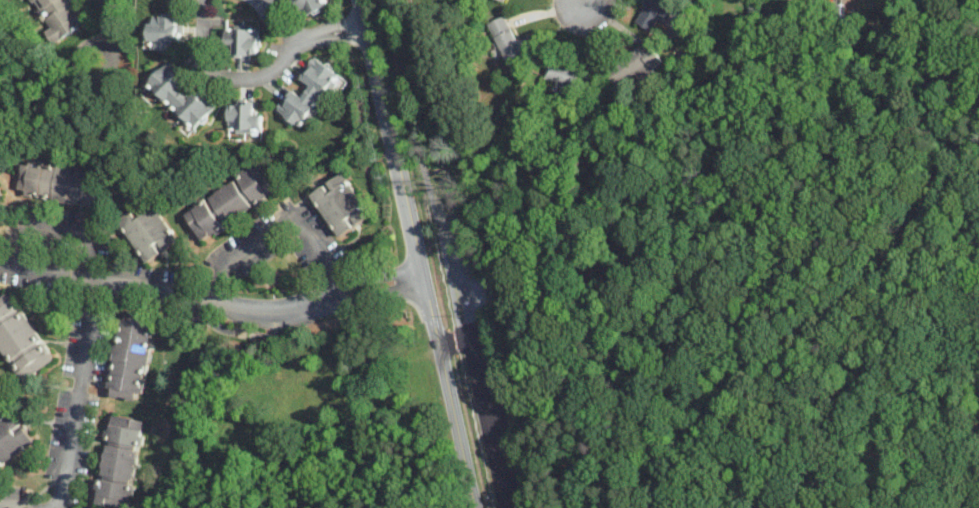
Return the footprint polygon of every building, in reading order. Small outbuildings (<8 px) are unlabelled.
[(69,0),(30,0),(55,42),(84,25),(69,0)] [(305,16),(328,6),(325,0),(298,0),(305,16)] [(652,30),(658,17),(676,26),(685,9),(668,0),(646,0),(635,21),(652,30)] [(538,53),(531,35),(518,40),(507,14),(486,23),(501,58),(506,57),(509,65),(538,53)] [(183,23),(176,23),(176,15),(148,15),(149,50),(171,49),(170,40),(184,40),(183,23)] [(235,58),(259,58),(259,27),(225,27),(225,47),(235,47),(235,58)] [(663,62),(649,41),(608,70),(618,84),(635,73),(639,79),(663,62)] [(304,129),(341,73),(314,54),(298,78),(306,83),(299,94),(290,88),(276,110),(304,129)] [(217,107),(197,88),(190,95),(181,86),(188,79),(168,60),(147,83),(196,129),(217,107)] [(564,81),(563,89),(577,90),(579,64),(546,62),(545,79),(564,81)] [(262,134),(263,112),(254,112),(254,100),(228,100),(228,134),(262,134)] [(102,206),(107,171),(24,159),(20,194),(102,206)] [(278,192),(258,162),(184,212),(204,241),(278,192)] [(338,237),(372,216),(344,171),(310,192),(338,237)] [(146,263),(180,240),(151,198),(117,220),(146,263)] [(22,381),(55,361),(12,290),(0,297),(0,346),(22,381)] [(106,395),(142,401),(157,317),(121,310),(106,395)] [(214,378),(227,375),(230,386),(216,389),(214,378)] [(16,411),(0,421),(0,465),(35,443),(16,411)] [(145,420),(110,414),(94,505),(112,507),(130,507),(145,420)]
